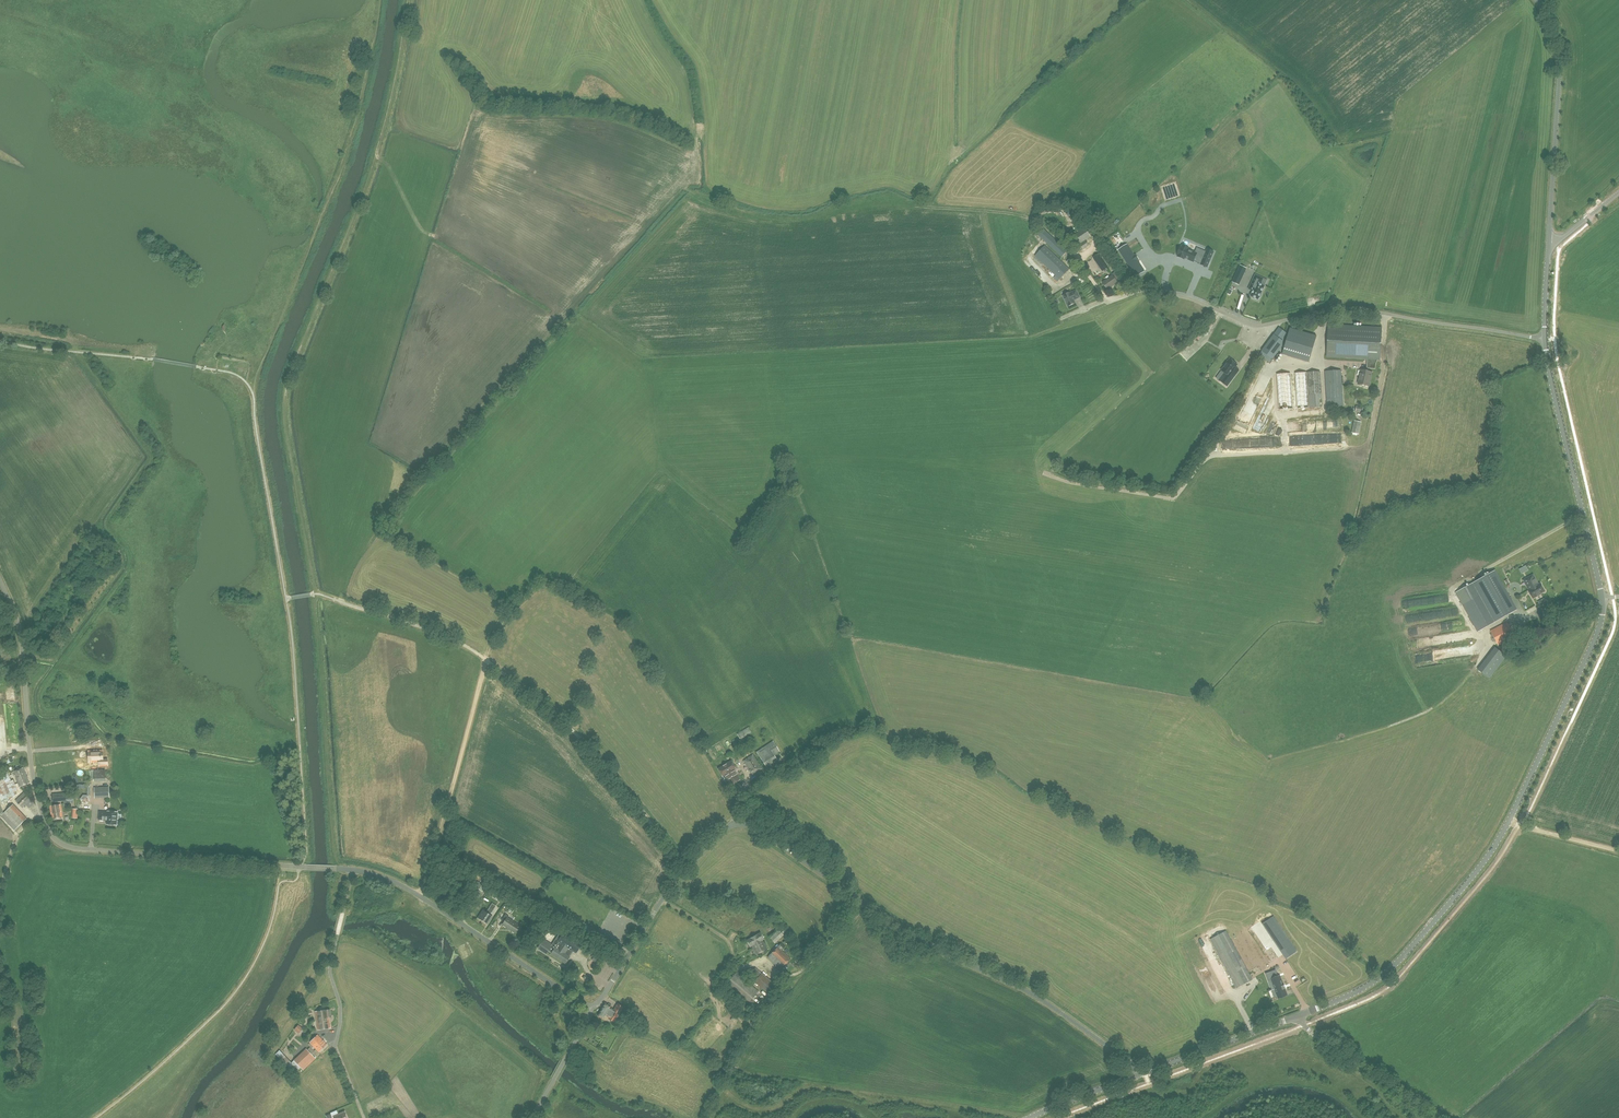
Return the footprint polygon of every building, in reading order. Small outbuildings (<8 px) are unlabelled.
[(1080,218),(1082,209),(1069,206),(1068,215),(1080,218)] [(1084,228),(1082,225),(1077,228),(1079,231),(1072,236),(1082,250),(1089,245),(1085,240),(1090,236),(1084,228)] [(1061,257),(1067,251),(1042,228),(1037,234),(1061,257)] [(1145,271),(1127,244),(1118,250),(1136,277),(1145,271)] [(1060,279),(1069,269),(1045,245),(1035,256),(1060,279)] [(1209,261),(1213,252),(1207,249),(1206,252),(1197,248),(1195,252),(1188,249),(1188,248),(1182,246),(1182,247),(1181,247),(1178,255),(1178,256),(1184,258),(1184,257),(1193,261),(1197,262),(1199,257),(1203,259),(1201,264),(1207,267),(1209,261)] [(1095,261),(1100,268),(1106,264),(1101,257),(1098,253),(1093,257),(1095,261)] [(1071,266),(1076,261),(1071,257),(1066,262),(1071,266)] [(1157,267),(1160,276),(1171,272),(1168,263),(1157,267)] [(1239,285),(1247,268),(1240,265),(1232,282),(1239,285)] [(1045,268),(1038,272),(1046,283),(1052,278),(1045,268)] [(1184,278),(1192,275),(1189,269),(1182,272),(1184,278)] [(1107,289),(1117,282),(1117,281),(1120,279),(1115,272),(1111,274),(1112,276),(1102,282),(1107,289)] [(1255,275),(1251,283),(1248,289),(1253,291),(1250,296),(1252,296),(1251,297),(1254,299),(1255,298),(1258,299),(1259,297),(1260,298),(1262,294),(1261,293),(1267,280),(1259,276),(1255,275)] [(1079,297),(1076,290),(1070,293),(1070,292),(1063,295),(1068,306),(1075,303),(1074,300),(1079,297)] [(1190,307),(1187,317),(1195,320),(1196,316),(1204,319),(1206,311),(1190,307)] [(1380,360),(1380,351),(1382,328),(1328,325),(1326,357),(1367,359),(1366,368),(1375,369),(1375,364),(1377,360),(1380,360)] [(1270,363),(1282,346),(1282,341),(1288,334),(1279,328),(1259,355),(1270,363)] [(1316,336),(1290,328),(1282,354),(1309,362),(1316,336)] [(1237,364),(1230,359),(1229,361),(1228,360),(1226,363),(1226,364),(1221,370),(1226,374),(1221,381),(1227,386),(1238,370),(1235,367),(1237,364)] [(1327,407),(1343,406),(1341,370),(1325,371),(1327,407)] [(1371,379),(1372,372),(1361,370),(1360,377),(1371,379)] [(1298,408),(1309,408),(1308,395),(1321,394),(1320,371),(1295,373),(1296,391),(1298,408)] [(1279,409),(1293,409),(1290,373),(1277,374),(1279,409)] [(1369,386),(1371,379),(1360,377),(1358,384),(1369,386)] [(1263,413),(1256,430),(1263,433),(1271,416),(1263,413)] [(1276,436),(1282,424),(1276,421),(1270,433),(1276,436)] [(1359,434),(1361,422),(1354,421),(1352,432),(1359,434)] [(1270,437),(1262,437),(1263,446),(1282,445),(1282,442),(1277,442),(1277,439),(1271,439),(1270,437)] [(1528,570),(1525,565),(1519,569),(1522,574),(1528,570)] [(1495,571),(1456,592),(1478,632),(1516,610),(1495,571)] [(1529,590),(1534,587),(1533,585),(1537,583),(1533,575),(1523,580),(1529,590)] [(1538,584),(1537,583),(1533,585),(1534,587),(1529,590),(1528,590),(1533,598),(1538,595),(1538,594),(1544,591),(1543,588),(1543,587),(1542,585),(1541,585),(1540,583),(1538,584)] [(1424,607),(1443,604),(1442,595),(1423,599),(1424,607)] [(1546,603),(1545,602),(1548,600),(1546,595),(1539,598),(1542,605),(1546,603)] [(1498,645),(1515,637),(1507,622),(1490,631),(1498,645)] [(1489,678),(1501,663),(1506,656),(1495,648),(1478,670),(1489,678)] [(740,739),(751,732),(748,727),(737,734),(740,739)] [(763,763),(780,752),(773,741),(756,752),(763,763)] [(102,751),(90,751),(90,761),(102,760),(102,751)] [(752,775),(762,769),(753,754),(743,760),(752,775)] [(739,779),(734,769),(736,768),(732,761),(719,768),(723,775),(724,774),(730,785),(739,779)] [(16,780),(27,775),(24,767),(13,772),(14,776),(15,776),(16,780)] [(7,772),(0,775),(0,798),(3,804),(8,802),(17,794),(16,792),(18,791),(13,780),(11,781),(7,772)] [(20,787),(30,783),(27,775),(16,780),(20,787)] [(95,797),(109,797),(109,788),(95,788),(95,797)] [(30,809),(35,803),(31,800),(31,799),(25,792),(16,801),(23,808),(26,805),(30,809)] [(82,794),(86,805),(92,803),(89,792),(82,794)] [(53,801),(63,801),(64,804),(74,803),(73,800),(73,793),(53,795),(53,801)] [(3,812),(0,805),(0,815),(1,816),(15,830),(27,818),(13,804),(4,813),(3,812)] [(52,820),(63,818),(61,804),(50,806),(52,820)] [(117,816),(117,812),(108,811),(108,812),(99,812),(99,819),(107,820),(107,824),(108,824),(108,825),(110,825),(111,824),(116,824),(117,816)] [(496,888),(481,880),(477,888),(479,889),(482,883),(486,885),(482,891),(492,896),(494,893),(496,888)] [(490,914),(496,905),(492,903),(487,912),(484,910),(478,918),(487,924),(492,916),(490,914)] [(515,933),(520,925),(507,917),(508,915),(506,913),(501,920),(504,922),(502,924),(515,933)] [(1286,958),(1297,951),(1279,926),(1273,916),(1263,923),(1262,924),(1286,958)] [(567,937),(569,935),(561,930),(552,945),(544,939),(538,948),(546,953),(548,951),(551,953),(551,954),(564,962),(572,950),(575,951),(579,945),(567,937)] [(775,943),(783,935),(779,930),(770,938),(775,943)] [(1244,958),(1246,961),(1246,962),(1244,964),(1226,931),(1211,939),(1237,987),(1252,979),(1259,976),(1259,975),(1267,970),(1264,965),(1278,957),(1273,947),(1271,948),(1269,944),(1244,958)] [(767,949),(762,940),(764,939),(760,932),(747,940),(750,946),(751,946),(756,954),(767,949)] [(780,969),(790,958),(782,950),(785,946),(781,943),(767,957),(780,969)] [(797,969),(805,961),(802,959),(794,966),(797,969)] [(768,993),(775,985),(762,973),(755,968),(750,974),(757,979),(755,982),(768,993)] [(1280,975),(1278,976),(1275,969),(1265,973),(1272,990),(1274,989),(1278,999),(1287,995),(1285,989),(1286,989),(1284,985),(1280,975)] [(619,1013),(614,1009),(610,1007),(611,1005),(609,1003),(608,1005),(605,1003),(598,1016),(603,1019),(605,1015),(609,1017),(609,1018),(614,1022),(619,1013)] [(318,1030),(330,1028),(329,1018),(331,1017),(330,1010),(315,1012),(318,1030)] [(319,1052),(327,1044),(318,1035),(310,1042),(319,1052)] [(293,1062),(282,1050),(278,1053),(297,1074),(303,1068),(306,1070),(319,1059),(309,1048),(293,1062)]
